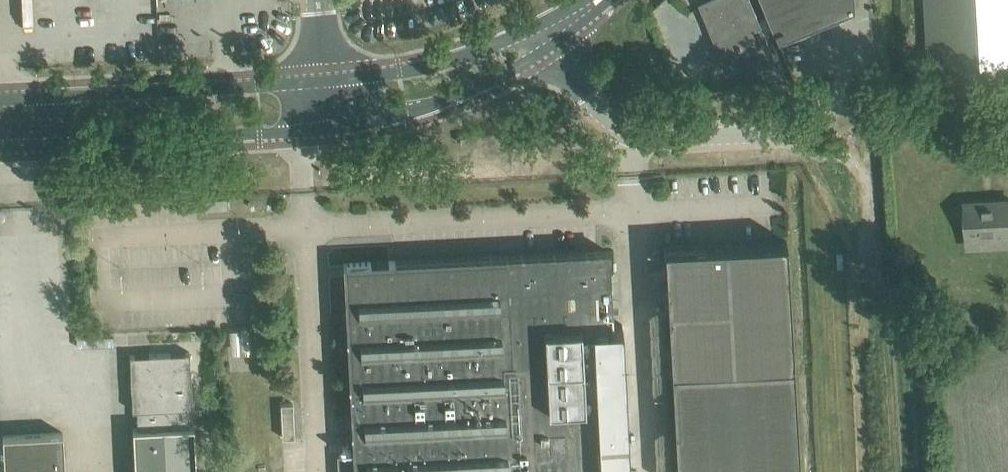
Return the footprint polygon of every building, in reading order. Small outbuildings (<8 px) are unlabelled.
[(723,60),(739,54),(747,72),(775,60),(750,0),(712,0),(704,4),(709,16),(706,17),(723,60)] [(854,0),(761,0),(777,39),(854,7),(854,0)] [(929,62),(1007,57),(1007,0),(925,0),(929,62)] [(460,135),(461,143),(472,143),(472,135),(460,135)] [(177,182),(166,182),(167,193),(177,192),(177,182)] [(965,202),(967,235),(1007,233),(1007,200),(965,202)] [(664,246),(666,280),(665,280),(665,282),(666,282),(677,471),(800,471),(787,240),(711,244),(706,244),(706,243),(705,243),(705,244),(664,246)] [(621,321),(612,321),(609,274),(609,270),(608,250),(390,260),(345,263),(346,283),(347,298),(347,312),(348,315),(353,415),(355,453),(339,454),(340,471),(629,471),(621,321)] [(130,354),(133,409),(138,409),(139,428),(134,428),(136,471),(197,471),(194,425),(189,425),(188,407),(193,406),(190,351),(130,354)] [(282,437),(295,436),(293,402),(281,402),(282,437)] [(66,432),(3,435),(5,471),(68,471),(66,432)]
